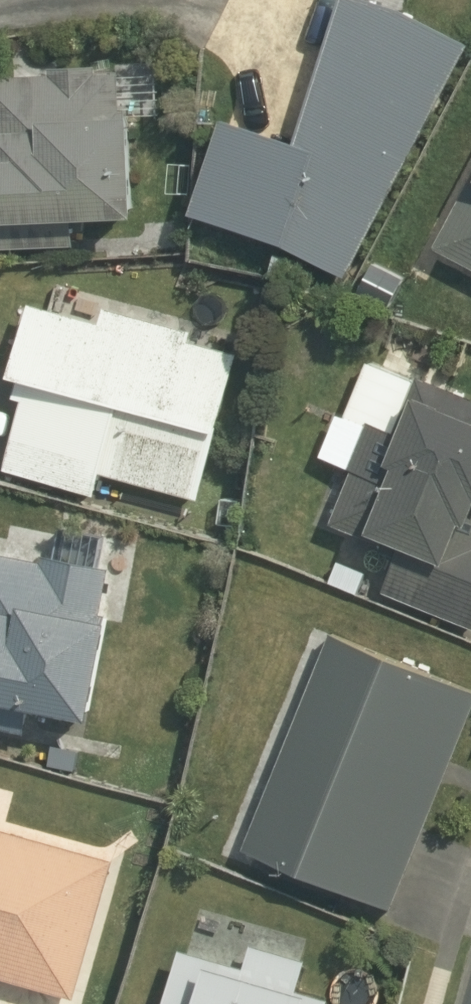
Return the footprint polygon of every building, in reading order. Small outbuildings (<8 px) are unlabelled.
[(377,0),(333,0),(290,139),(216,115),(186,208),(281,242),(342,276),(466,42),(400,7),(377,0)] [(130,210),(126,108),(120,107),(119,69),(94,68),(94,63),(48,63),(48,70),(0,72),(0,246),(74,244),(73,213),(130,210)] [(430,241),(470,263),(470,166),(430,241)] [(97,468),(198,496),(239,351),(192,337),(194,327),(99,301),(95,316),(23,296),(2,371),(17,375),(12,392),(23,395),(3,465),(90,490),(97,468)] [(470,627),(470,396),(414,374),(392,427),(368,418),(366,423),(335,411),(318,452),(348,464),(326,520),(394,547),(378,589),(470,627)] [(103,531),(55,522),(50,555),(38,552),(37,557),(0,550),(0,723),(21,727),(26,702),(87,713),(105,614),(98,613),(107,565),(97,563),(103,531)] [(239,846),(391,907),(470,709),(470,690),(329,629),(239,846)] [(0,827),(0,976),(72,996),(111,858),(0,827)] [(326,994),(297,986),(305,956),(245,939),(239,962),(176,944),(158,1003),(323,1003),(326,994)]
